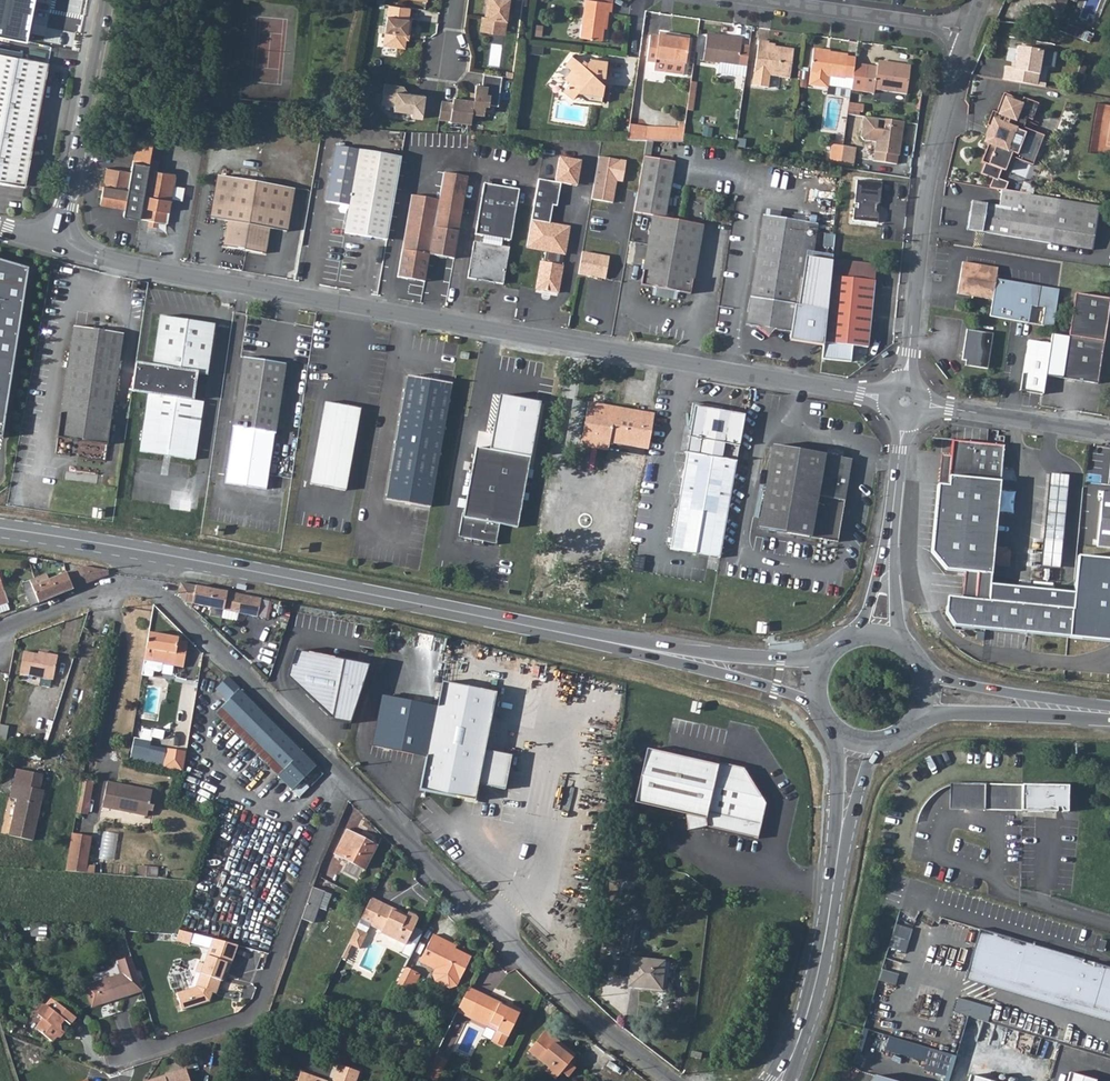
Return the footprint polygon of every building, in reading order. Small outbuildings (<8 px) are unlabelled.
[(27,43),(36,0),(0,0),(0,38),(27,43)] [(388,0),(384,0),(378,40),(400,43),(401,34),(404,35),(407,14),(404,14),(406,3),(388,0)] [(481,0),(485,1),(483,13),(477,12),(475,26),(490,28),(492,15),(501,16),(504,0),(482,0),(481,0)] [(607,8),(608,0),(580,0),(575,35),(598,38),(601,8),(607,8)] [(1031,0),(1060,13),(1065,0),(1031,0)] [(501,16),(492,15),(490,28),(499,30),(501,16)] [(1070,35),(1091,40),(1092,32),(1072,28),(1070,35)] [(648,71),(678,74),(679,64),(681,64),(684,39),(664,36),(664,33),(653,32),(652,35),(644,34),(641,61),(649,62),(648,71)] [(726,38),(700,35),(697,59),(740,64),(743,45),(734,44),(735,35),(726,34),(726,38)] [(787,46),(762,43),(762,39),(752,37),(748,69),(784,74),(787,46)] [(1040,46),(1015,43),(1012,58),(1015,59),(1014,64),(1009,63),(1003,62),(1000,76),(1035,81),(1036,78),(1040,46)] [(820,47),(820,45),(807,44),(803,78),(805,80),(821,82),(823,80),(838,82),(839,72),(847,73),(849,58),(850,51),(842,50),(820,47)] [(1045,52),(1044,65),(1057,66),(1058,53),(1045,52)] [(0,54),(0,180),(28,186),(52,64),(0,54)] [(572,92),(582,99),(597,101),(599,82),(593,82),(588,77),(589,73),(600,75),(602,58),(585,56),(582,60),(578,57),(576,61),(566,54),(559,64),(564,68),(558,76),(564,81),(558,90),(567,97),(572,92)] [(871,84),(904,88),(907,58),(895,57),(894,60),(873,58),(873,60),(849,58),(847,73),(847,83),(870,87),(871,84)] [(501,76),(483,74),(482,84),(474,84),(473,101),(451,99),(449,121),(469,123),(470,114),(482,115),(483,106),(498,107),(501,76)] [(422,117),(426,94),(404,91),(405,85),(385,82),(382,103),(395,105),(394,109),(413,111),(412,116),(422,117)] [(1020,96),(1002,89),(995,109),(991,108),(986,122),(990,124),(984,139),(988,141),(982,159),(985,160),(981,171),(998,177),(1002,166),(1005,167),(1010,153),(1021,124),(1022,124),(1022,123),(1026,114),(1031,116),(1037,99),(1021,94),(1020,96)] [(877,91),(876,100),(899,102),(900,93),(877,91)] [(858,103),(844,102),(843,109),(857,111),(858,103)] [(901,115),(861,111),(859,132),(861,135),(874,136),(872,155),(895,158),(896,149),(898,149),(899,139),(897,138),(898,135),(899,135),(901,115)] [(644,139),(645,124),(625,122),(623,139),(639,139),(644,139)] [(1022,124),(1021,124),(1010,153),(1033,161),(1043,131),(1022,123),(1022,124)] [(681,124),(645,124),(644,139),(679,139),(681,124)] [(128,171),(105,168),(99,204),(123,207),(122,215),(139,217),(146,169),(148,158),(152,133),(133,138),(128,171)] [(839,142),(828,140),(826,160),(838,161),(839,142)] [(851,143),(839,142),(838,161),(850,162),(851,143)] [(348,205),(355,150),(335,148),(327,202),(348,205)] [(348,205),(344,232),(385,239),(397,157),(355,150),(348,205)] [(529,216),(549,219),(551,201),(555,201),(558,178),(568,179),(574,174),(577,155),(555,152),(552,177),(534,175),(529,216)] [(630,211),(651,214),(640,282),(689,290),(699,221),(661,216),(668,159),(637,154),(630,211)] [(624,161),(597,157),(591,200),(612,203),(615,185),(611,185),(612,180),(622,181),(624,161)] [(156,159),(148,158),(146,169),(155,171),(156,159)] [(147,222),(158,223),(158,220),(166,221),(173,173),(155,171),(146,169),(139,217),(148,219),(147,222)] [(453,255),(464,172),(439,169),(436,197),(408,194),(397,276),(426,281),(429,252),(453,255)] [(223,244),(265,250),(270,225),(286,226),(292,184),(215,173),(210,216),(226,218),(223,244)] [(877,216),(877,208),(871,208),(872,202),(875,201),(879,197),(880,178),(855,176),(852,199),(856,200),(856,206),(851,206),(851,217),(875,219),(877,216)] [(482,234),(481,240),(499,244),(500,237),(509,238),(515,186),(478,181),(472,232),(482,234)] [(974,196),(969,224),(1068,240),(1074,198),(1075,196),(1003,184),(1001,200),(974,196)] [(1101,200),(1075,196),(1074,198),(1068,240),(1095,244),(1101,200)] [(768,332),(773,326),(778,327),(790,329),(794,302),(805,303),(811,256),(816,217),(759,210),(745,315),(757,324),(768,332)] [(546,257),(541,257),(537,285),(559,289),(563,260),(557,259),(558,248),(565,249),(569,222),(549,219),(529,216),(525,242),(547,246),(546,257)] [(481,240),(471,238),(466,277),(480,279),(479,282),(489,282),(489,280),(503,282),(508,245),(499,244),(481,240)] [(610,256),(584,253),(580,275),(607,279),(610,256)] [(830,259),(811,256),(805,303),(826,306),(830,259)] [(1000,263),(965,257),(960,289),(995,294),(992,311),(1030,317),(1033,300),(1039,301),(1042,281),(998,274),(1000,263)] [(30,268),(0,259),(0,437),(4,437),(30,268)] [(853,343),(867,344),(874,264),(830,259),(826,306),(824,343),(822,357),(852,359),(853,343)] [(1050,282),(1042,281),(1039,301),(1046,303),(1050,282)] [(1060,284),(1050,282),(1046,303),(1044,320),(1054,321),(1060,284)] [(1073,290),(1061,375),(1097,380),(1108,295),(1073,290)] [(805,303),(794,302),(790,329),(789,338),(824,343),(826,306),(805,303)] [(745,315),(745,323),(757,324),(745,315)] [(141,453),(196,461),(204,404),(176,399),(181,372),(207,376),(214,326),(159,319),(152,368),(135,366),(131,394),(149,396),(141,453)] [(971,362),(987,365),(993,329),(967,325),(962,356),(972,357),(971,362)] [(123,332),(74,326),(59,437),(108,444),(123,332)] [(1051,339),(1028,335),(1020,384),(1042,388),(1051,339)] [(470,350),(463,348),(462,355),(469,357),(470,350)] [(270,488),(277,433),(287,364),(244,358),(235,428),(227,483),(270,488)] [(453,382),(410,375),(389,499),(432,506),(453,382)] [(649,449),(656,410),(588,400),(581,447),(608,450),(609,442),(649,449)] [(361,407),(325,401),(311,484),(348,490),(361,407)] [(722,557),(746,413),(695,405),(688,452),(689,452),(673,549),(695,552),(722,557)] [(1006,443),(952,438),(947,483),(937,482),(934,523),(934,550),(941,556),(947,567),(966,569),(964,596),(950,594),(949,612),(957,623),(1071,633),(1073,606),(991,597),(994,560),(996,544),(998,520),(999,510),(1001,487),(1006,443)] [(790,532),(814,536),(837,540),(850,458),(771,445),(758,527),(790,532)] [(503,522),(519,524),(531,455),(476,446),(461,537),(500,542),(503,522)] [(1052,472),(1047,523),(1064,525),(1068,473),(1052,472)] [(1001,487),(999,510),(1015,511),(1017,489),(1001,487)] [(1098,543),(1109,545),(1109,489),(1104,488),(1098,543)] [(1047,523),(1046,536),(1063,537),(1064,525),(1047,523)] [(1046,536),(1044,562),(1045,562),(1060,564),(1063,537),(1046,536)] [(1009,545),(996,544),(994,560),(1011,562),(1012,548),(1009,545)] [(32,586),(38,602),(107,574),(107,570),(81,565),(37,583),(32,586)] [(237,613),(257,616),(261,597),(222,590),(180,582),(178,594),(186,602),(223,610),(221,618),(236,621),(237,613)] [(25,589),(30,605),(38,602),(32,586),(25,589)] [(217,631),(228,642),(230,639),(228,637),(230,635),(221,627),(217,631)] [(141,673),(140,674),(150,676),(151,670),(157,670),(160,668),(161,663),(181,667),(183,654),(174,652),(176,640),(176,637),(148,632),(141,673)] [(236,642),(241,635),(237,632),(232,638),(236,642)] [(176,640),(174,652),(183,654),(185,641),(176,640)] [(359,683),(366,664),(294,649),(284,676),(328,720),(346,724),(352,706),(359,683)] [(17,673),(51,679),(56,653),(43,651),(42,654),(22,650),(17,673)] [(216,688),(228,700),(239,688),(226,676),(216,688)] [(371,745),(425,756),(418,788),(472,799),(498,688),(449,677),(442,707),(381,695),(371,745)] [(222,705),(222,706),(241,725),(274,759),(282,742),(285,735),(261,711),(239,688),(228,700),(222,705)] [(274,759),(296,781),(314,763),(285,735),(282,742),(274,759)] [(166,748),(162,767),(182,770),(185,751),(166,748)] [(683,813),(703,817),(702,824),(757,837),(765,799),(745,765),(715,760),(715,763),(644,748),(632,802),(683,813)] [(38,819),(34,819),(40,791),(39,790),(39,789),(42,774),(17,769),(11,797),(18,799),(10,835),(34,839),(38,819)] [(86,779),(78,812),(89,814),(96,781),(86,779)] [(103,807),(147,815),(152,789),(108,781),(103,807)] [(963,810),(1022,811),(1022,785),(963,783),(963,810)] [(1022,785),(1022,811),(1068,812),(1068,786),(1022,785)] [(683,813),(686,828),(702,824),(703,817),(683,813)] [(334,854),(364,868),(375,845),(346,830),(334,854)] [(117,859),(119,833),(103,831),(101,858),(117,859)] [(69,871),(98,873),(98,866),(91,865),(94,836),(75,834),(69,871)] [(300,919),(311,923),(322,891),(311,887),(300,919)] [(383,903),(372,898),(362,918),(373,924),(383,903)] [(372,927),(382,931),(381,933),(406,945),(417,923),(418,920),(418,918),(416,917),(410,913),(407,918),(393,911),(395,909),(383,903),(373,924),(372,927)] [(907,952),(914,928),(897,923),(890,947),(907,952)] [(367,933),(357,928),(349,944),(359,949),(367,933)] [(1004,957),(1010,938),(979,929),(964,978),(1011,992),(1020,962),(1004,957)] [(437,984),(451,991),(459,988),(473,960),(443,944),(444,941),(435,937),(422,963),(437,971),(435,976),(437,984)] [(1093,963),(1092,967),(1082,964),(1084,960),(1010,938),(1004,957),(1020,962),(1011,992),(1109,1022),(1109,968),(1093,963)] [(176,995),(181,1012),(209,1003),(212,995),(215,996),(223,974),(226,975),(237,945),(224,942),(212,939),(203,965),(198,964),(194,973),(200,975),(195,989),(182,994),(176,995)] [(1100,939),(1097,950),(1103,952),(1106,941),(1100,939)] [(128,957),(116,961),(120,975),(82,987),(88,1007),(126,995),(125,993),(139,989),(128,957)] [(629,986),(662,990),(665,961),(633,957),(629,986)] [(398,985),(408,990),(416,973),(406,968),(398,985)] [(408,990),(411,992),(420,975),(416,973),(408,990)] [(460,1009),(472,1014),(482,993),(471,988),(460,1009)] [(482,993),(472,1014),(499,1028),(493,1040),(505,1046),(524,1010),(511,1004),(509,1008),(501,1005),(502,1003),(482,993)] [(958,998),(954,1012),(967,1016),(987,1022),(991,1008),(958,998)] [(43,1006),(39,1006),(35,1011),(35,1016),(40,1019),(34,1025),(34,1030),(48,1041),(57,1031),(57,1026),(61,1021),(67,1025),(73,1018),(53,1002),(47,1009),(43,1006)] [(306,1028),(325,1033),(326,1028),(327,1024),(316,1021),(310,1020),(306,1028)] [(558,1041),(546,1032),(530,1051),(550,1067),(547,1072),(557,1080),(563,1073),(569,1078),(577,1069),(570,1064),(576,1056),(566,1048),(563,1051),(555,1044),(558,1041)] [(431,1067),(444,1072),(449,1061),(437,1055),(431,1067)] [(436,1080),(439,1080),(444,1072),(431,1067),(427,1078),(436,1080)] [(183,1069),(166,1074),(167,1077),(152,1080),(187,1080),(183,1069)] [(300,1072),(297,1080),(327,1080),(300,1072)] [(1067,1080),(1096,1080),(1069,1072),(1067,1080)]
